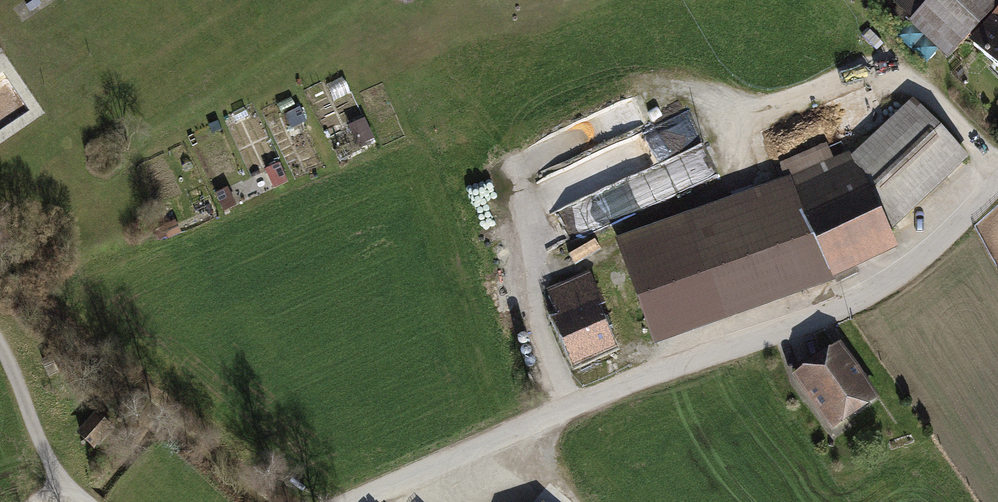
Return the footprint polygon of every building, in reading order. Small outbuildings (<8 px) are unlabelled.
[(896,5),(950,55),(997,3),(997,0),(901,0),(896,5)] [(995,25),(972,49),(997,74),(997,28),(995,25)] [(795,182),(619,246),(654,338),(831,274),(838,285),(860,275),(855,263),(895,246),(890,234),(968,160),(914,107),(855,162),(851,157),(795,182)] [(542,295),(552,320),(540,325),(560,373),(607,353),(588,305),(597,302),(586,277),(542,295)] [(837,339),(789,372),(830,431),(878,398),(837,339)] [(116,428),(96,411),(78,431),(97,448),(116,428)]
